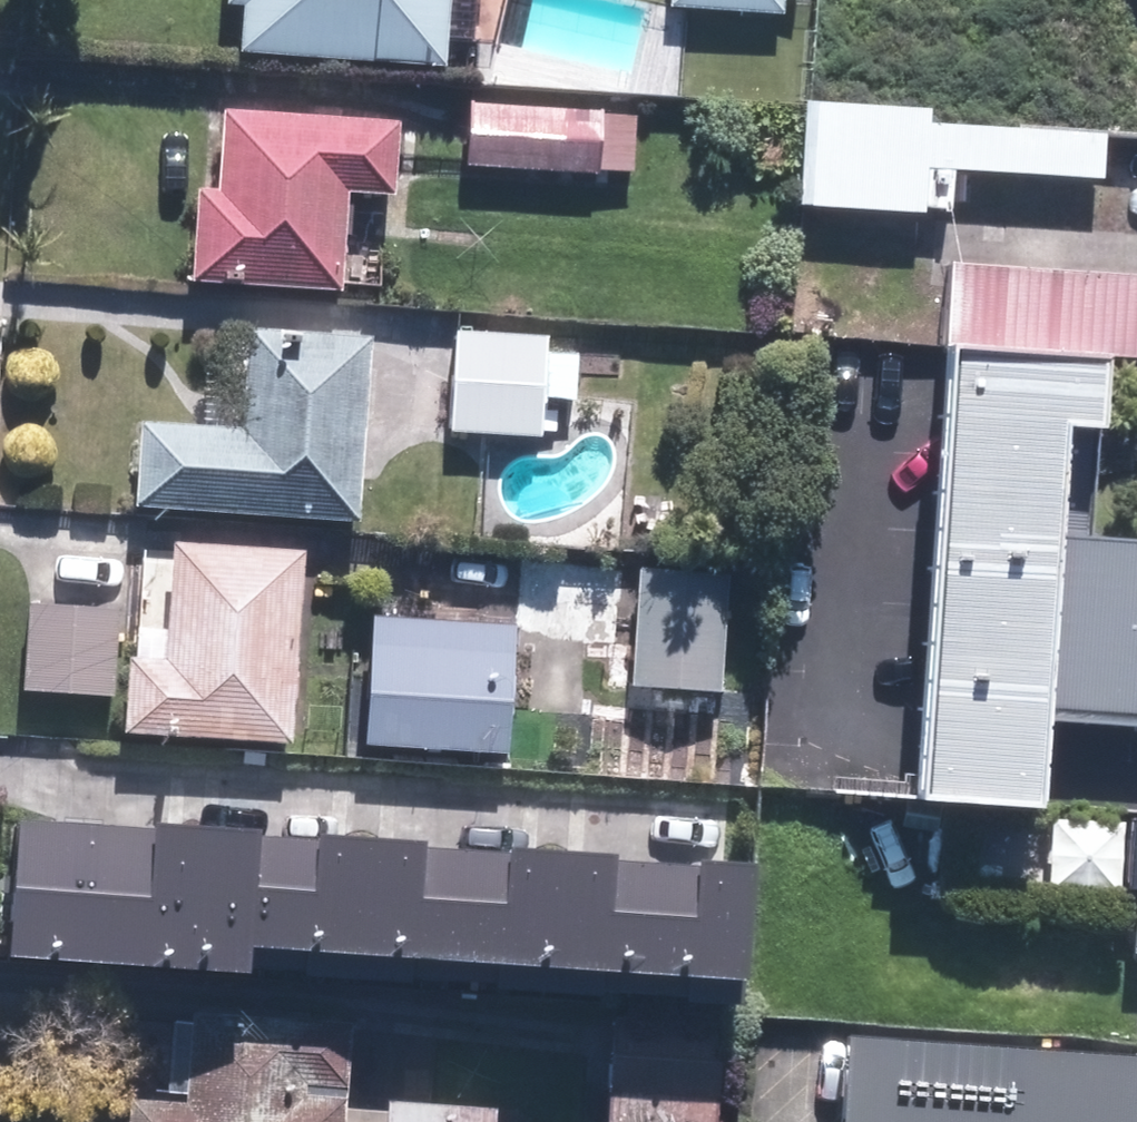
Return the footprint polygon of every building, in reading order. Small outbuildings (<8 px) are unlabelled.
[(244,48),(442,64),(447,0),(248,0),(244,48)] [(677,3),(780,12),(781,0),(677,0),(677,3)] [(811,102),(805,197),(951,207),(953,167),(1100,176),(1103,134),(930,123),(931,110),(811,102)] [(475,106),(471,163),(596,171),(600,115),(475,106)] [(200,191),(195,280),(338,288),(343,191),(395,194),(399,125),(229,115),(224,193),(200,191)] [(947,348),(1110,358),(1136,360),(1136,277),(952,265),(947,348)] [(146,423),(140,504),(359,519),(371,341),(255,332),(248,431),(146,423)] [(461,336),(456,428),(537,432),(541,340),(461,336)] [(1044,810),(1047,750),(1136,756),(1136,560),(1100,557),(1110,358),(947,348),(920,801),(1044,810)] [(134,660),(129,729),(289,740),(302,554),(179,546),(171,663),(134,660)] [(645,570),(636,685),(714,691),(723,576),(645,570)] [(34,606),(28,685),(110,691),(115,612),(34,606)] [(379,616),(369,740),(505,750),(515,626),(379,616)] [(187,889),(202,960),(387,924),(392,947),(435,939),(406,793),(330,808),(340,858),(187,889)] [(636,794),(631,860),(734,866),(738,801),(636,794)] [(1113,873),(1109,944),(1136,945),(1136,875),(1113,873)] [(135,1121),(340,1121),(342,1096),(312,1094),(313,1080),(343,1082),(347,1023),(196,1013),(190,1104),(136,1101),(135,1121)] [(620,1020),(615,1121),(718,1121),(723,1025),(620,1020)] [(846,1036),(840,1121),(1136,1121),(1136,1055),(846,1036)] [(395,1104),(393,1121),(493,1121),(494,1112),(395,1104)]
